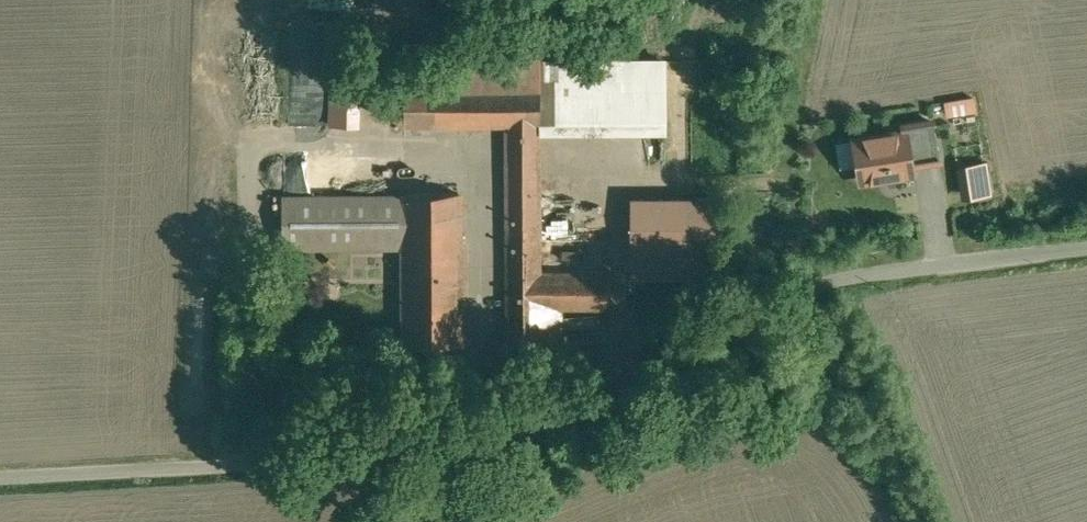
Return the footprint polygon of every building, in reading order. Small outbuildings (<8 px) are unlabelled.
[(359,51),(333,51),(332,125),(359,125),(359,51)] [(665,61),(570,62),(536,59),(508,60),(508,87),(540,87),(540,133),(665,133),(665,61)] [(508,60),(404,61),(404,87),(508,87),(508,60)] [(508,87),(404,87),(404,125),(507,125),(508,345),(562,345),(561,309),(540,309),(540,272),(540,133),(540,87),(508,87)] [(981,96),(950,99),(952,115),(983,111),(981,96)] [(921,164),(944,162),(940,124),(917,127),(917,130),(917,131),(921,164)] [(860,135),(864,181),(922,176),(921,164),(917,131),(917,130),(860,135)] [(967,198),(997,196),(994,160),(964,163),(967,198)] [(459,193),(405,194),(405,246),(460,246),(459,193)] [(405,194),(284,195),(285,249),(405,249),(405,248),(405,247),(405,246),(405,194)] [(723,200),(632,200),(632,278),(722,278),(723,200)] [(460,246),(405,246),(405,247),(405,248),(405,249),(405,345),(460,345),(460,246)] [(610,272),(540,272),(540,309),(561,309),(610,309),(610,272)] [(365,356),(364,332),(347,332),(348,357),(365,356)] [(508,356),(486,356),(487,372),(509,371),(508,356)]
